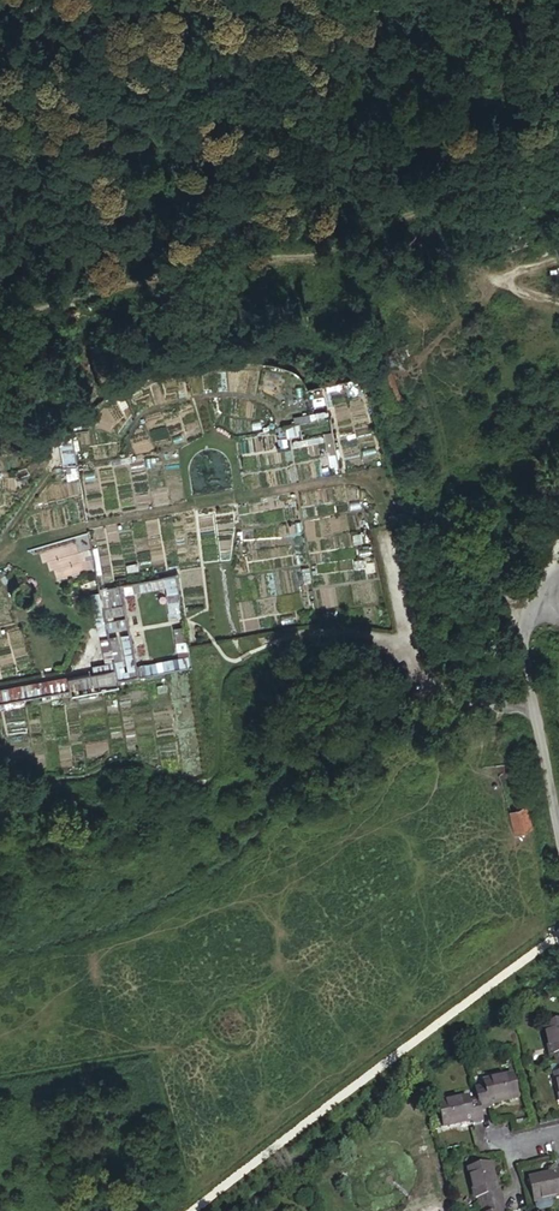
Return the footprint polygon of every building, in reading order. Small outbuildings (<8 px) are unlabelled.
[(310,414),(312,421),(317,420),(321,420),(319,413),(310,414)] [(321,420),(317,420),(318,427),(331,425),(329,418),(321,420)] [(289,425),(277,428),(279,439),(291,437),(289,425)] [(332,434),(331,427),(321,429),(322,435),(332,434)] [(77,542),(41,554),(48,573),(55,570),(58,579),(78,572),(77,569),(85,566),(77,542)] [(183,618),(175,574),(122,584),(125,596),(166,588),(172,618),(176,617),(176,619),(183,618)] [(127,629),(119,585),(97,589),(104,623),(95,625),(97,636),(106,634),(106,633),(127,629)] [(136,666),(130,634),(120,636),(127,672),(123,673),(116,636),(108,638),(116,682),(192,667),(184,627),(172,629),(178,658),(136,666)] [(116,682),(108,638),(100,639),(105,665),(92,668),(97,690),(117,686),(116,682)] [(88,639),(77,669),(85,672),(96,642),(88,639)] [(0,693),(0,705),(92,686),(89,674),(0,693)] [(530,832),(525,809),(509,817),(515,839),(530,832)] [(558,1068),(558,1027),(543,1030),(548,1059),(554,1058),(556,1068),(558,1068)] [(487,1113),(485,1107),(515,1101),(511,1079),(480,1085),(481,1091),(472,1093),(474,1103),(476,1115),(487,1113)] [(468,1127),(478,1126),(476,1115),(474,1103),(464,1105),(463,1102),(434,1108),(438,1129),(468,1124),(468,1127)] [(498,1196),(494,1197),(487,1168),(465,1174),(473,1202),(477,1201),(479,1210),(501,1205),(498,1196)] [(558,1197),(557,1192),(558,1191),(558,1170),(553,1171),(554,1177),(525,1182),(529,1203),(546,1200),(558,1197)] [(529,1203),(530,1210),(531,1210),(542,1210),(545,1210),(548,1207),(546,1200),(529,1203)]
